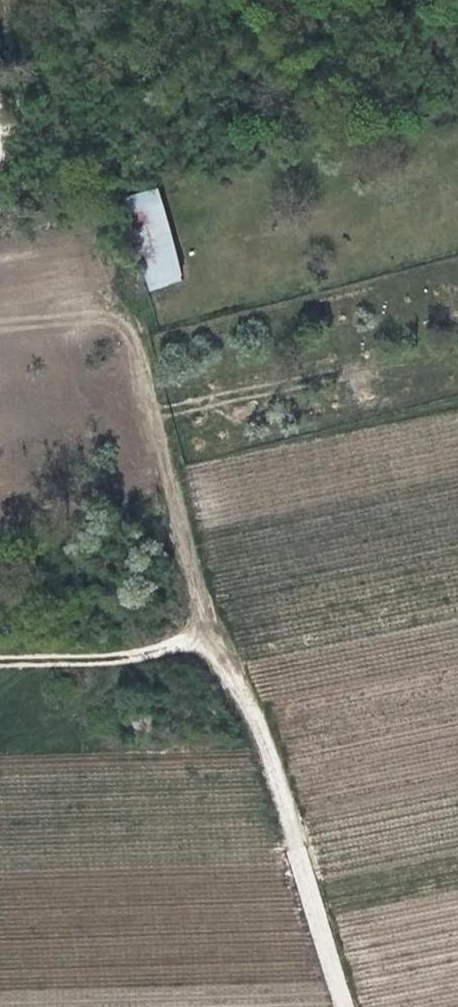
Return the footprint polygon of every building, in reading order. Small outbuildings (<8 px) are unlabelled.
[(119,198),(144,292),(183,281),(158,187),(119,198)]
